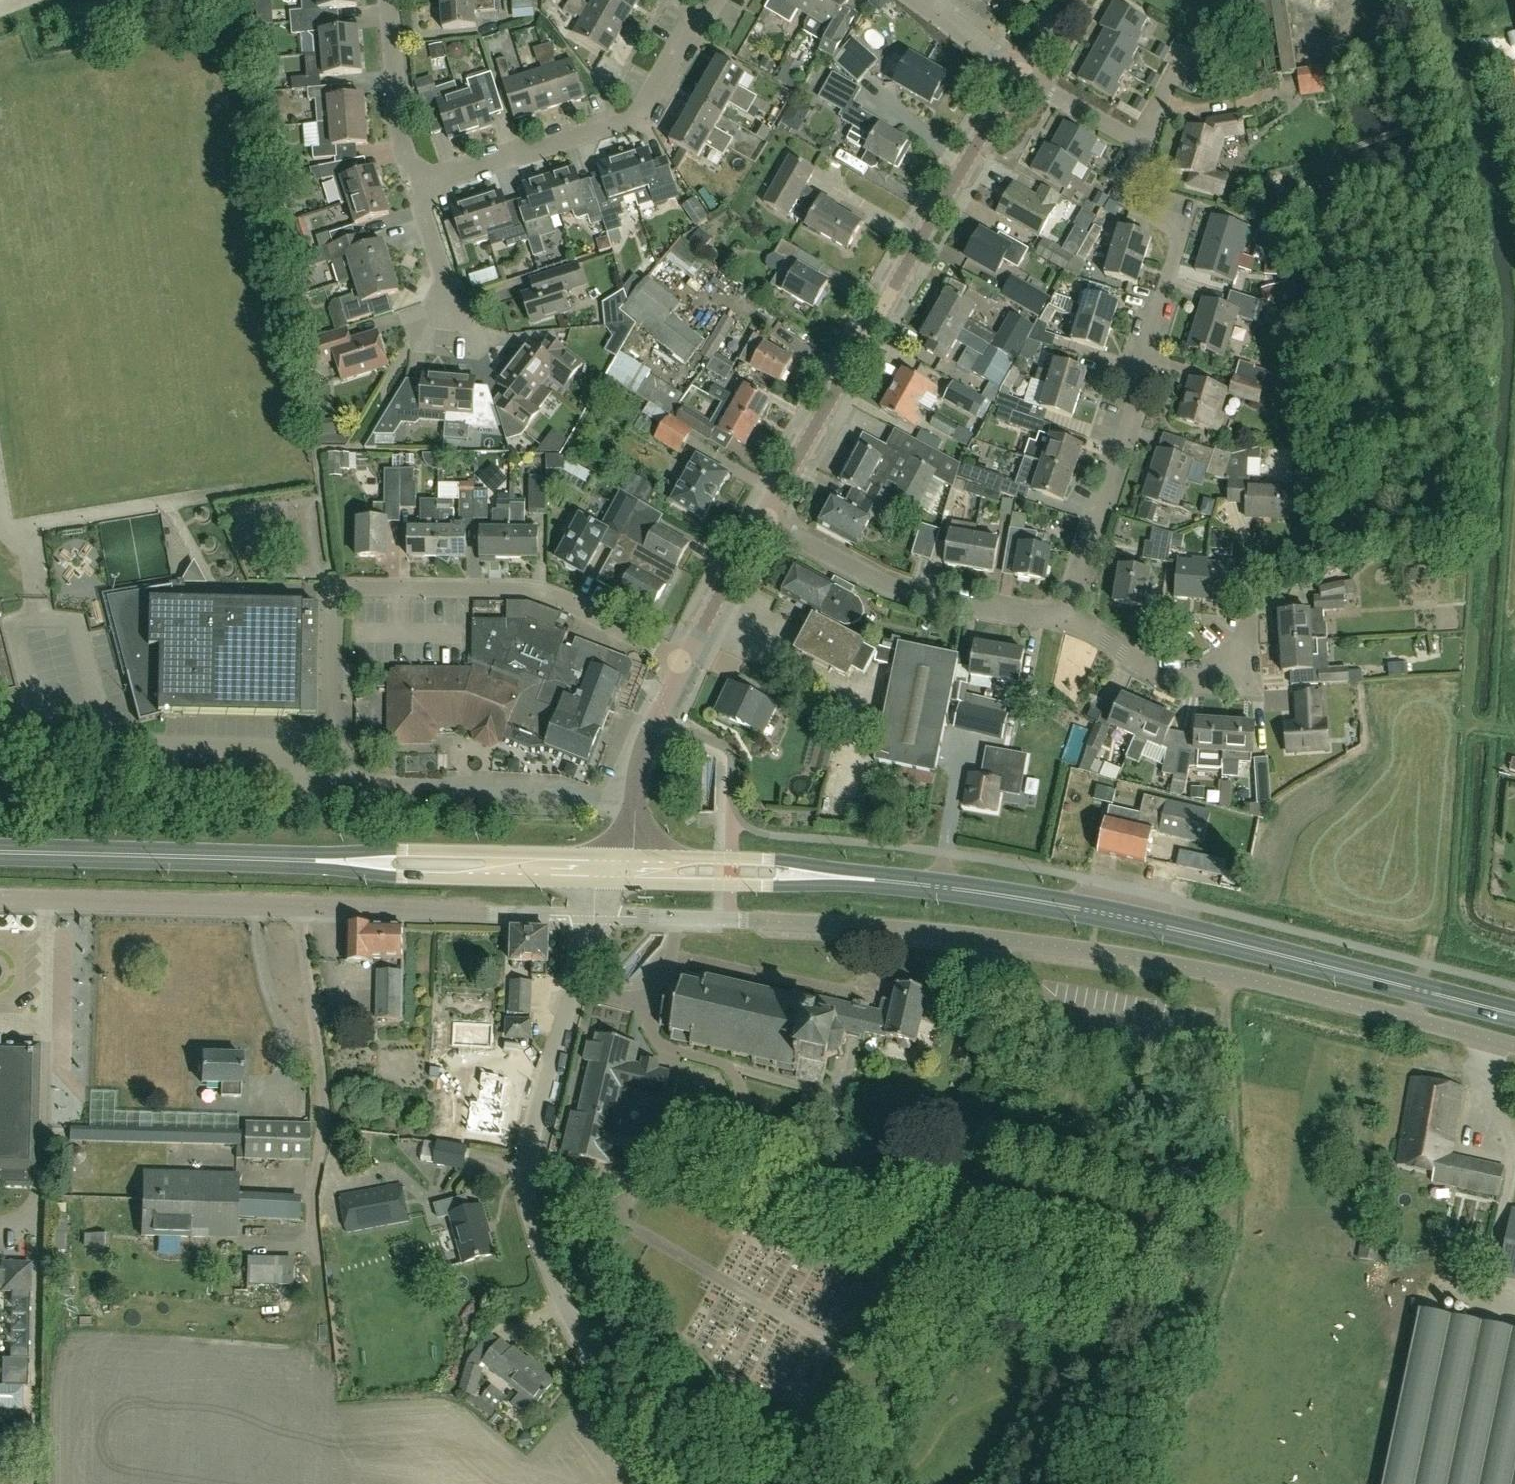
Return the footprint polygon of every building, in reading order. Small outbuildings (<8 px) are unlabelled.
[(356,0),(319,0),(320,10),(357,7),(356,0)] [(500,1),(500,0),(442,5),(444,29),(476,27),(475,13),(497,11),(496,1),(500,1)] [(504,18),(538,18),(538,0),(505,0),(504,18)] [(632,11),(613,0),(594,0),(590,6),(585,3),(586,1),(585,0),(570,0),(569,3),(620,32),(632,11)] [(632,11),(638,0),(613,0),(632,11)] [(819,0),(771,0),(765,10),(790,24),(799,9),(810,15),(819,0)] [(810,15),(811,16),(808,22),(807,31),(838,49),(857,15),(845,8),(850,0),(819,0),(810,15)] [(1268,76),(1296,72),(1286,0),(1256,0),(1268,76)] [(1101,27),(1107,30),(1136,46),(1143,34),(1140,32),(1147,19),(1116,2),(1101,27)] [(620,32),(569,3),(564,11),(576,18),(578,16),(582,18),(574,34),(608,53),(620,32)] [(317,33),(316,22),(292,24),(293,35),(314,33),(316,56),(360,52),(358,29),(317,33)] [(1139,47),(1136,46),(1107,30),(1093,54),(1124,72),(1124,73),(1127,74),(1134,61),(1131,60),(1139,47)] [(844,49),(869,72),(878,61),(853,39),(844,49)] [(1146,51),(1155,56),(1164,61),(1171,50),(1161,45),(1160,48),(1150,42),(1146,51)] [(552,44),(543,47),(562,105),(585,97),(573,60),(557,65),(555,59),(556,56),(552,44)] [(1238,46),(1224,49),(1226,59),(1240,56),(1238,46)] [(562,105),(543,47),(535,50),(538,61),(541,63),(543,69),(526,74),(538,112),(562,105)] [(362,73),(360,52),(316,56),(317,76),(300,78),(299,74),(289,75),(290,87),(287,87),(287,91),(294,90),(322,88),(321,77),(362,73)] [(1118,84),(1124,73),(1124,72),(1093,54),(1079,79),(1114,99),(1121,86),(1118,84)] [(896,83),(931,104),(946,78),(911,57),(896,83)] [(538,112),(526,74),(511,79),(509,74),(511,70),(507,58),(497,61),(515,120),(538,112)] [(718,58),(706,79),(753,107),(758,97),(741,87),(748,75),(718,58)] [(1238,71),(1237,62),(1224,64),(1226,73),(1238,71)] [(1300,95),(1326,92),(1323,67),(1297,70),(1300,95)] [(472,93),(461,97),(472,133),(493,126),(490,117),(504,112),(492,73),(468,81),(472,93)] [(893,128),(866,113),(853,105),(862,90),(833,73),(824,89),(834,95),(829,103),(845,112),(839,122),(872,141),(866,151),(867,152),(861,163),(871,169),(877,167),(882,160),(894,167),(908,143),(890,132),(893,128)] [(1152,73),(1146,84),(1156,90),(1162,79),(1152,73)] [(753,107),(706,79),(694,100),(724,117),(731,104),(748,114),(753,107)] [(472,133),(461,97),(447,101),(443,88),(436,91),(433,82),(417,87),(432,135),(447,130),(450,140),(472,133)] [(322,88),(294,90),(295,101),(309,100),(310,101),(316,100),(318,125),(366,121),(364,96),(354,97),(353,85),(322,88)] [(1138,98),(1133,109),(1142,114),(1148,103),(1138,98)] [(717,129),(724,117),(694,100),(681,121),(729,147),(734,139),(717,129)] [(800,111),(797,124),(809,127),(812,113),(800,111)] [(1243,135),(1240,115),(1208,120),(1204,131),(1188,127),(1175,169),(1192,174),(1189,185),(1222,195),(1227,177),(1214,173),(1224,138),(1243,135)] [(367,144),(366,121),(318,125),(319,136),(320,147),(313,148),(314,160),(337,158),(336,146),(367,144)] [(729,147),(681,121),(669,142),(699,159),(707,146),(724,156),(729,147)] [(1065,123),(1051,147),(1078,163),(1086,167),(1093,155),(1090,153),(1097,141),(1065,123)] [(1078,163),(1051,147),(1046,144),(1031,169),(1066,189),(1074,176),(1071,175),(1078,163)] [(678,196),(671,173),(666,156),(651,161),(648,150),(621,159),(633,194),(634,194),(638,209),(678,196)] [(789,217),(798,200),(816,210),(807,226),(847,249),(861,224),(835,209),(837,205),(805,187),(815,170),(790,156),(764,202),(789,217)] [(335,178),(339,189),(344,205),(350,203),(349,202),(383,192),(375,169),(370,171),(365,158),(320,167),(323,181),(335,178)] [(624,197),(633,194),(621,159),(599,166),(603,177),(591,180),(607,233),(623,229),(619,217),(625,215),(622,204),(626,203),(624,197)] [(1113,168),(1107,179),(1115,184),(1122,173),(1113,168)] [(607,233),(591,180),(591,179),(579,183),(575,169),(549,177),(561,214),(573,210),(576,218),(579,220),(589,217),(591,225),(603,221),(607,233)] [(561,214),(549,177),(525,185),(529,197),(517,202),(529,240),(556,232),(551,217),(561,214)] [(1038,237),(1061,197),(1043,186),(1037,197),(1014,184),(997,213),(1038,237)] [(390,214),(383,192),(349,202),(350,203),(356,224),(390,214)] [(529,240),(517,202),(506,205),(502,192),(476,200),(489,241),(490,241),(488,234),(500,230),(503,241),(506,240),(508,247),(529,240)] [(1099,193),(1092,204),(1102,210),(1109,198),(1099,193)] [(489,241),(476,200),(452,208),(456,219),(444,223),(459,269),(472,265),(467,248),(489,241)] [(1110,219),(1104,216),(1100,213),(1093,225),(1095,226),(1085,243),(1094,245),(1110,219)] [(1213,215),(1204,243),(1239,254),(1242,255),(1246,241),(1243,240),(1248,227),(1213,215)] [(330,234),(334,245),(351,240),(357,238),(353,227),(330,234)] [(1120,228),(1112,251),(1144,261),(1152,238),(1120,228)] [(981,232),(974,244),(971,242),(965,252),(968,254),(967,257),(996,274),(1004,261),(1018,269),(1029,250),(1000,233),(996,241),(981,232)] [(384,242),(374,245),(371,233),(351,240),(334,245),(334,246),(324,249),(325,250),(321,251),(324,260),(328,259),(329,263),(334,262),(340,283),(356,278),(392,267),(384,242)] [(1044,239),(1036,254),(1066,271),(1074,256),(1044,239)] [(784,293),(814,309),(828,284),(793,264),(800,251),(783,241),(776,254),(787,260),(773,285),(784,291),(784,293)] [(1085,261),(1094,245),(1085,243),(1077,256),(1085,261)] [(1235,268),(1239,254),(1204,243),(1195,270),(1233,282),(1237,268),(1235,268)] [(699,275),(704,266),(678,251),(673,261),(699,275)] [(1137,285),(1144,261),(1112,251),(1105,275),(1137,285)] [(1285,251),(1273,252),(1275,264),(1276,265),(1287,263),(1285,251)] [(1275,264),(1267,262),(1269,276),(1277,275),(1277,277),(1289,275),(1287,263),(1276,265),(1275,264)] [(532,322),(570,310),(564,290),(584,284),(578,264),(531,279),(535,291),(523,294),(532,322)] [(475,277),(480,287),(501,277),(495,266),(475,277)] [(400,292),(392,267),(356,278),(360,291),(353,293),(354,297),(342,301),(341,299),(334,301),(330,310),(337,330),(350,326),(348,321),(374,313),(376,318),(394,312),(389,295),(400,292)] [(1057,291),(1047,308),(1057,310),(1064,312),(1066,305),(1061,303),(1065,296),(1067,297),(1075,295),(1079,291),(1082,280),(1064,275),(1056,290),(1057,291)] [(628,301),(643,284),(633,276),(623,287),(628,301)] [(680,306),(647,278),(643,284),(628,301),(620,310),(634,322),(637,324),(638,323),(686,363),(704,342),(673,315),(680,306)] [(743,303),(749,293),(732,283),(726,292),(743,303)] [(1025,285),(1016,302),(1039,316),(1049,299),(1025,285)] [(948,292),(937,312),(1015,359),(1033,327),(1011,315),(999,336),(969,319),(976,307),(948,292)] [(1231,292),(1226,307),(1203,300),(1189,346),(1223,357),(1235,317),(1252,322),(1255,315),(1260,317),(1265,303),(1231,292)] [(1278,295),(1281,314),(1293,312),(1290,292),(1278,295)] [(1086,294),(1079,318),(1111,327),(1118,304),(1086,294)] [(1048,326),(1057,310),(1047,308),(1040,321),(1038,320),(1033,329),(1046,332),(1048,326)] [(634,322),(620,310),(605,312),(606,326),(634,322)] [(1015,359),(937,312),(930,324),(928,323),(926,323),(921,331),(922,334),(924,335),(922,337),(932,343),(927,351),(946,361),(950,353),(957,341),(979,354),(969,371),(998,387),(1014,360),(1015,360),(1015,359)] [(1104,351),(1111,327),(1079,318),(1072,341),(1104,351)] [(625,343),(637,324),(634,322),(606,326),(614,337),(625,343)] [(1028,340),(1052,347),(1056,336),(1034,329),(1028,340)] [(314,342),(321,364),(337,359),(344,378),(388,364),(378,334),(352,343),(348,331),(314,342)] [(755,335),(740,360),(780,383),(793,361),(766,345),(767,342),(755,335)] [(530,343),(515,362),(543,383),(550,375),(562,384),(570,374),(573,376),(583,363),(550,338),(540,350),(530,343)] [(620,353),(625,343),(605,376),(670,416),(671,416),(685,396),(650,375),(650,374),(646,369),(620,353)] [(1020,356),(1011,372),(1019,375),(1028,360),(1031,362),(1037,351),(1029,347),(1023,357),(1020,356)] [(714,358),(708,369),(707,370),(714,374),(727,380),(733,369),(714,358)] [(1055,361),(1052,373),(1040,369),(1036,381),(1048,384),(1080,395),(1087,371),(1055,361)] [(542,385),(543,383),(515,362),(498,384),(509,392),(497,407),(507,415),(505,418),(510,438),(522,434),(540,411),(538,410),(552,392),(542,385)] [(904,369),(893,389),(920,404),(926,393),(933,397),(938,388),(904,369)] [(445,422),(451,374),(423,372),(420,380),(406,379),(400,391),(365,447),(375,448),(376,444),(394,445),(394,434),(402,422),(415,423),(421,419),(445,422)] [(1026,378),(1019,375),(1011,372),(1002,387),(1010,391),(1013,386),(1020,389),(1026,378)] [(477,376),(451,374),(445,422),(465,423),(470,427),(500,430),(490,405),(494,405),(488,387),(477,385),(477,376)] [(1262,385),(1263,382),(1236,374),(1235,376),(1234,375),(1229,395),(1258,404),(1260,401),(1264,403),(1268,389),(1263,387),(1263,385),(1262,385)] [(1218,413),(1226,389),(1191,379),(1179,419),(1209,428),(1214,412),(1218,413)] [(1072,418),(1080,395),(1048,384),(1040,408),(1072,418)] [(746,387),(733,409),(758,423),(771,401),(746,387)] [(913,416),(920,404),(893,389),(882,409),(916,428),(921,419),(913,416)] [(1024,415),(1028,403),(1000,393),(996,406),(1013,412),(1024,415)] [(673,417),(694,431),(709,440),(717,427),(681,404),(673,417)] [(745,445),(758,423),(733,409),(721,431),(745,445)] [(1051,424),(1024,415),(1013,412),(1010,423),(1047,436),(1051,424)] [(930,425),(951,437),(958,425),(937,414),(930,425)] [(679,454),(694,431),(673,417),(671,416),(670,416),(655,439),(679,454)] [(465,423),(445,422),(444,438),(469,439),(470,427),(465,423)] [(961,464),(937,451),(916,441),(894,430),(885,446),(868,437),(862,448),(860,447),(846,472),(878,490),(892,497),(894,493),(917,506),(933,476),(953,487),(961,464)] [(943,441),(922,430),(916,441),(937,451),(943,441)] [(1030,441),(1024,458),(1073,474),(1082,447),(1051,437),(1048,447),(1030,441)] [(1206,474),(1224,480),(1233,455),(1232,455),(1215,449),(1214,451),(1187,442),(1182,457),(1158,449),(1142,497),(1178,508),(1194,461),(1209,466),(1206,474)] [(1261,448),(1233,455),(1224,480),(1229,482),(1230,501),(1248,502),(1247,516),(1295,519),(1297,487),(1249,484),(1249,477),(1248,476),(1249,460),(1260,460),(1261,448)] [(512,451),(483,453),(485,484),(513,483),(512,451)] [(329,452),(329,476),(342,476),(341,470),(350,470),(350,453),(329,452)] [(705,521),(732,472),(697,453),(670,501),(705,521)] [(387,508),(400,508),(400,482),(400,470),(401,470),(400,455),(393,455),(393,470),(386,470),(385,505),(375,505),(375,520),(358,519),(358,557),(387,557),(387,508)] [(1064,500),(1073,474),(1024,458),(1015,484),(1002,479),(1003,476),(964,462),(962,467),(960,466),(956,480),(983,488),(1014,497),(1025,501),(1029,489),(1064,500)] [(416,483),(414,483),(415,470),(401,470),(400,470),(400,482),(400,508),(416,508),(416,483)] [(879,521),(892,497),(878,490),(846,472),(841,482),(857,491),(853,497),(847,499),(845,503),(833,496),(817,525),(855,545),(872,516),(879,521)] [(981,497),(983,488),(956,480),(953,488),(981,497)] [(546,481),(530,481),(530,514),(546,514),(546,481)] [(1012,515),(1014,497),(983,488),(981,497),(1002,504),(1001,514),(1012,515)] [(473,519),(474,489),(461,489),(461,519),(473,519)] [(476,489),(474,489),(473,519),(489,520),(489,496),(476,495),(476,489)] [(605,526),(623,536),(638,510),(620,499),(605,526)] [(437,558),(438,501),(422,501),(421,530),(410,529),(410,558),(437,558)] [(451,510),(451,501),(438,501),(437,558),(438,558),(448,564),(451,559),(466,559),(466,552),(466,525),(455,525),(455,510),(451,510)] [(509,559),(510,501),(498,501),(499,511),(494,511),(494,529),(482,529),(482,559),(509,559)] [(509,559),(538,559),(538,526),(525,526),(525,501),(510,501),(509,559)] [(661,594),(666,593),(678,571),(676,567),(678,563),(643,543),(656,520),(638,510),(623,536),(598,582),(651,612),(661,594)] [(1038,533),(1036,533),(1025,531),(1028,515),(1014,513),(1007,552),(1019,554),(1015,576),(1044,581),(1050,550),(1035,547),(1038,533)] [(558,560),(565,564),(566,568),(574,572),(578,571),(585,575),(608,532),(582,518),(581,519),(574,516),(564,534),(570,538),(558,560)] [(678,563),(690,540),(656,520),(643,543),(678,563)] [(941,530),(921,524),(912,554),(932,560),(941,530)] [(1170,544),(1172,532),(1153,527),(1150,541),(1170,544)] [(969,569),(975,536),(950,532),(945,565),(969,569)] [(999,540),(975,536),(969,569),(993,573),(999,540)] [(1167,562),(1170,545),(1145,541),(1142,559),(1167,562)] [(1203,600),(1207,563),(1207,560),(1193,558),(1192,562),(1178,560),(1174,597),(1203,600)] [(1220,564),(1207,563),(1203,600),(1231,602),(1235,562),(1220,561),(1220,564)] [(194,564),(185,579),(197,580),(200,575),(194,564)] [(818,613),(836,624),(841,625),(846,626),(851,625),(856,624),(860,622),(862,618),(863,614),(864,611),(863,607),(861,603),(859,600),(856,597),(852,595),(856,588),(835,577),(832,583),(799,565),(783,594),(818,613)] [(1143,607),(1149,572),(1121,567),(1115,603),(1143,607)] [(1322,589),(1325,608),(1352,605),(1350,585),(1322,589)] [(175,600),(171,586),(107,597),(138,722),(163,715),(162,713),(297,715),(297,717),(317,718),(317,690),(315,690),(317,604),(175,600)] [(1278,613),(1279,642),(1315,640),(1315,639),(1313,611),(1278,613)] [(848,679),(860,657),(867,644),(867,643),(814,615),(795,650),(848,679)] [(576,640),(573,649),(562,645),(567,634),(526,618),(525,620),(474,619),(472,668),(472,670),(469,668),(395,667),(396,670),(390,670),(389,734),(397,734),(397,742),(430,742),(431,738),(434,735),(439,735),(439,727),(462,726),(501,744),(504,735),(530,745),(545,746),(588,763),(607,711),(613,714),(632,667),(629,660),(576,640)] [(1331,638),(1315,639),(1315,640),(1279,642),(1279,643),(1277,644),(1275,646),(1276,655),(1278,657),(1280,656),(1281,672),(1317,670),(1316,657),(1332,656),(1331,638)] [(899,644),(899,645),(885,641),(883,647),(867,644),(860,657),(865,660),(870,651),(877,655),(875,662),(894,667),(875,762),(935,774),(959,656),(899,644)] [(995,680),(1000,647),(976,643),(970,676),(995,680)] [(1024,651),(1000,647),(995,680),(1019,684),(1024,651)] [(366,680),(366,668),(355,668),(355,680),(366,680)] [(1348,668),(1319,670),(1319,684),(1349,682),(1348,668)] [(777,705),(739,686),(729,681),(715,711),(762,735),(777,705)] [(955,681),(951,701),(965,704),(967,694),(968,685),(955,681)] [(988,709),(990,700),(967,694),(965,704),(973,706),(988,709)] [(1288,752),(1327,749),(1325,722),(1322,722),(1320,694),(1296,695),(1298,723),(1286,724),(1288,752)] [(1135,736),(1147,706),(1123,696),(1110,725),(1135,736)] [(1008,704),(990,700),(988,709),(1005,713),(1008,704)] [(1174,718),(1147,706),(1135,736),(1134,736),(1126,757),(1139,763),(1148,742),(1161,747),(1169,730),(1174,718)] [(973,707),(968,731),(1002,739),(1007,715),(973,707)] [(1222,761),(1224,721),(1198,719),(1195,754),(1189,754),(1181,752),(1176,776),(1175,776),(1171,794),(1177,795),(1177,792),(1184,793),(1190,767),(1197,768),(1198,767),(1221,769),(1222,761)] [(1254,723),(1224,721),(1222,761),(1251,763),(1254,723)] [(1099,752),(1109,730),(1097,725),(1087,747),(1099,752)] [(826,770),(832,750),(833,745),(817,741),(811,766),(826,770)] [(1028,756),(987,748),(983,775),(969,773),(963,810),(1000,816),(1003,793),(1021,796),(1028,756)] [(1162,773),(1176,775),(1180,752),(1166,749),(1162,773)] [(1252,804),(1271,803),(1268,758),(1254,759),(1256,791),(1251,792),(1252,804)] [(1110,764),(1108,777),(1124,780),(1127,768),(1110,764)] [(919,773),(916,788),(935,792),(938,776),(919,773)] [(1112,803),(1116,789),(1101,785),(1097,800),(1112,803)] [(1203,843),(1210,813),(1145,797),(1141,815),(1110,807),(1100,853),(1144,863),(1152,831),(1203,843)] [(372,959),(402,959),(402,925),(347,924),(347,961),(358,961),(358,966),(371,966),(371,962),(372,962),(372,959)] [(546,976),(548,929),(513,928),(512,961),(533,961),(532,976),(546,976)] [(401,1019),(402,971),(377,970),(376,1018),(401,1019)] [(915,1042),(919,1025),(923,1011),(936,1014),(941,992),(927,989),(926,993),(899,986),(896,997),(892,996),(890,1002),(884,1001),(881,1015),(867,1011),(868,1006),(855,1003),(854,1009),(791,994),(790,997),(707,978),(706,982),(686,977),(684,985),(672,982),(663,1023),(675,1026),(673,1034),(675,1034),(674,1038),(694,1042),(693,1046),(800,1070),(799,1076),(823,1082),(828,1058),(840,1052),(845,1034),(864,1039),(866,1034),(884,1038),(885,1036),(915,1042)] [(511,980),(510,1012),(530,1013),(531,981),(511,980)] [(508,1036),(529,1037),(530,1021),(508,1021),(508,1036)] [(492,1052),(493,1028),(454,1025),(452,1049),(492,1052)] [(642,1066),(631,1064),(636,1043),(596,1034),(594,1043),(588,1042),(584,1060),(590,1062),(578,1113),(572,1112),(562,1153),(631,1169),(632,1164),(643,1167),(660,1157),(677,1082),(668,1080),(670,1073),(659,1071),(660,1064),(643,1060),(642,1066)] [(38,1051),(38,1046),(0,1045),(0,1183),(28,1183),(29,1171),(34,1171),(35,1085),(37,1085),(38,1051)] [(527,1068),(530,1056),(503,1050),(500,1062),(527,1068)] [(222,1083),(221,1095),(241,1096),(242,1055),(203,1054),(202,1082),(222,1083)] [(439,1058),(408,1059),(409,1088),(439,1087),(439,1058)] [(502,1111),(507,1077),(481,1073),(476,1103),(471,1102),(466,1132),(502,1137),(506,1112),(502,1111)] [(1396,1163),(1434,1172),(1433,1181),(1497,1196),(1503,1167),(1450,1154),(1462,1086),(1412,1077),(1396,1163)] [(277,1161),(278,1123),(246,1122),(245,1135),(207,1133),(205,1128),(202,1125),(198,1123),(193,1123),(190,1124),(183,1128),(182,1132),(71,1127),(70,1140),(235,1145),(235,1160),(277,1161)] [(308,1124),(278,1123),(277,1161),(307,1162),(308,1124)] [(420,1161),(435,1163),(464,1169),(468,1148),(439,1142),(438,1144),(423,1142),(420,1161)] [(143,1172),(142,1198),(237,1201),(238,1194),(238,1175),(143,1172)] [(409,1220),(402,1184),(341,1196),(348,1232),(409,1220)] [(301,1197),(238,1194),(237,1201),(237,1218),(301,1221),(301,1197)] [(451,1214),(455,1227),(446,1230),(448,1238),(457,1235),(465,1262),(494,1254),(486,1226),(488,1225),(482,1206),(470,1209),(466,1196),(436,1204),(440,1218),(451,1214)] [(237,1218),(237,1201),(142,1198),(141,1234),(235,1240),(237,1218)] [(65,1250),(66,1250),(68,1213),(66,1213),(66,1209),(51,1208),(49,1258),(65,1259),(65,1250)] [(1512,1208),(1498,1273),(1514,1276),(1514,1209),(1512,1208)] [(105,1227),(89,1231),(92,1242),(108,1237),(105,1227)] [(1362,1241),(1360,1259),(1376,1261),(1379,1243),(1362,1241)] [(294,1259),(246,1257),(246,1284),(293,1286),(294,1259)] [(3,1285),(3,1290),(28,1291),(29,1266),(3,1265),(3,1271),(0,1271),(0,1285),(3,1285)] [(309,1282),(321,1281),(320,1266),(308,1267),(309,1282)] [(1421,1309),(1383,1483),(1514,1483),(1514,1330),(1421,1309)] [(479,1367),(483,1363),(499,1342),(489,1334),(472,1355),(472,1354),(466,1361),(468,1362),(460,1392),(490,1416),(495,1410),(496,1410),(507,1397),(491,1385),(481,1398),(478,1396),(476,1393),(484,1368),(479,1367)] [(500,1341),(499,1342),(483,1363),(534,1405),(553,1382),(513,1349),(511,1350),(500,1341)] [(26,1360),(1,1359),(0,1383),(0,1388),(25,1388),(26,1360)]
